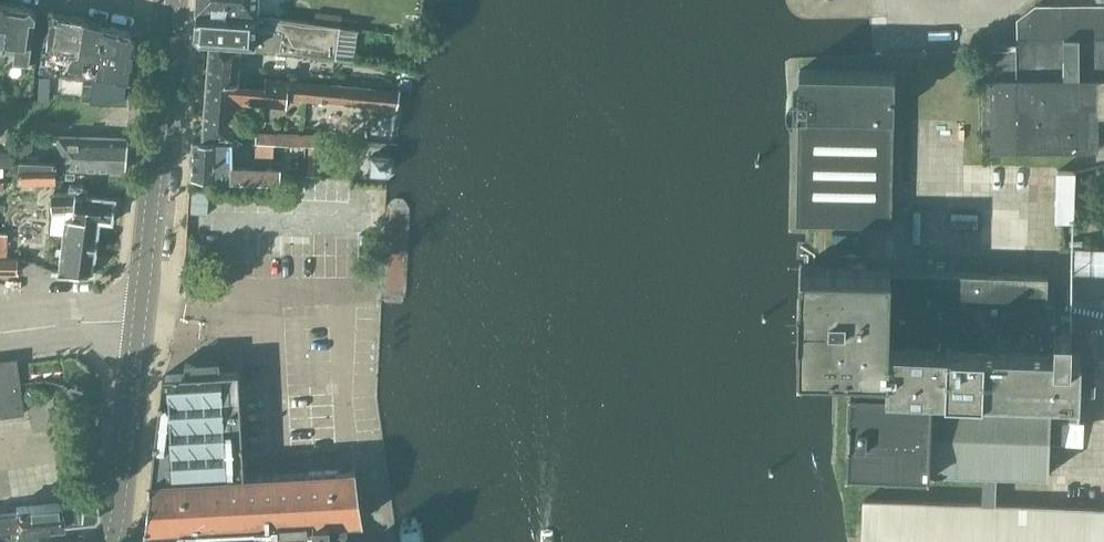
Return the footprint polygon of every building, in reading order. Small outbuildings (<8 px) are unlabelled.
[(197,12),(257,15),(258,0),(197,0),(197,11),(197,12)] [(7,42),(14,5),(0,3),(0,41),(7,42)] [(14,5),(7,42),(5,60),(29,63),(37,15),(32,8),(14,5)] [(1103,36),(1103,5),(1035,5),(1017,18),(1017,36),(1103,36)] [(319,10),(317,23),(360,28),(361,20),(342,17),(342,13),(319,10)] [(82,51),(87,19),(53,12),(45,62),(44,71),(67,75),(70,64),(73,55),(79,50),(82,51)] [(201,41),(254,44),(255,44),(257,15),(197,12),(196,22),(197,23),(195,34),(201,41)] [(255,44),(254,44),(254,46),(355,60),(360,28),(317,23),(257,15),(255,44)] [(101,23),(87,19),(82,51),(79,50),(73,55),(70,64),(96,70),(98,72),(103,33),(101,23)] [(132,32),(101,23),(103,33),(98,72),(116,74),(116,75),(131,77),(135,39),(132,32)] [(1103,77),(1103,36),(1017,36),(1017,50),(1018,49),(1019,76),(1103,77)] [(210,42),(207,89),(237,91),(238,84),(241,44),(210,42)] [(990,49),(991,149),(1019,148),(1018,76),(1019,76),(1018,49),(1017,50),(990,49)] [(131,84),(131,77),(116,75),(116,74),(98,72),(96,70),(70,64),(67,75),(80,77),(80,75),(85,75),(84,80),(80,80),(78,99),(129,100),(129,99),(129,97),(133,95),(133,88),(131,86),(131,84)] [(799,69),(796,222),(891,224),(894,95),(895,71),(799,69)] [(252,75),(251,85),(252,103),(254,103),(255,102),(257,101),(257,99),(282,101),(284,101),(285,100),(287,98),(287,97),(336,101),(397,106),(400,89),(341,84),(252,75)] [(1019,148),(1097,148),(1097,141),(1103,141),(1103,77),(1019,76),(1018,76),(1019,148)] [(251,85),(238,84),(237,91),(237,102),(252,103),(251,85)] [(237,91),(207,89),(203,135),(234,137),(237,102),(237,91)] [(256,142),(275,143),(275,132),(261,131),(256,133),(256,142)] [(275,143),(288,144),(289,133),(275,132),(275,143)] [(22,133),(21,141),(32,142),(33,134),(22,133)] [(288,144),(300,144),(301,133),(289,133),(288,144)] [(301,133),(300,144),(318,145),(319,134),(301,133)] [(128,138),(59,136),(56,168),(125,170),(128,138)] [(191,179),(192,179),(192,178),(280,181),(280,168),(231,166),(232,143),(192,141),(191,179)] [(253,162),(286,163),(287,145),(254,144),(253,162)] [(371,173),(388,173),(389,156),(372,155),(371,173)] [(5,175),(5,166),(15,166),(15,156),(0,156),(0,175),(5,175)] [(57,160),(21,158),(20,180),(56,179),(56,168),(57,160)] [(1055,219),(1073,220),(1075,171),(1057,170),(1055,219)] [(50,232),(64,234),(63,248),(57,247),(57,253),(62,253),(60,270),(54,269),(53,271),(93,273),(100,221),(113,222),(115,199),(87,196),(87,190),(77,189),(76,191),(52,192),(53,212),(50,232)] [(7,273),(18,273),(18,258),(7,258),(7,233),(0,233),(0,273),(7,273)] [(1103,275),(1103,250),(1075,249),(1074,274),(1103,275)] [(983,472),(982,503),(995,504),(997,473),(1048,475),(1050,440),(1060,440),(1061,417),(1079,418),(1080,394),(1078,394),(1080,362),(1081,353),(1087,353),(1088,340),(1072,339),(1072,328),(1055,327),(1054,338),(1052,338),(1053,323),(1054,323),(1055,296),(1047,296),(1048,274),(907,270),(891,270),(891,268),(801,266),(800,301),(799,300),(798,334),(797,369),(851,370),(849,400),(847,453),(848,453),(847,467),(983,472)] [(220,359),(203,359),(185,361),(186,374),(166,375),(163,375),(160,399),(159,404),(160,404),(156,439),(155,439),(155,444),(151,480),(146,527),(147,527),(147,541),(320,541),(320,533),(330,533),(330,528),(341,527),(343,525),(340,469),(338,469),(338,470),(245,475),(239,371),(221,372),(220,359)] [(6,366),(0,367),(0,416),(25,412),(20,377),(15,378),(14,371),(13,369),(11,367),(9,366),(6,366)] [(995,504),(982,503),(864,499),(862,541),(1103,541),(1103,508),(995,504)] [(16,512),(1,514),(2,525),(3,524),(17,523),(18,536),(31,533),(35,528),(61,525),(93,521),(97,518),(95,504),(92,500),(15,507),(16,512)]
